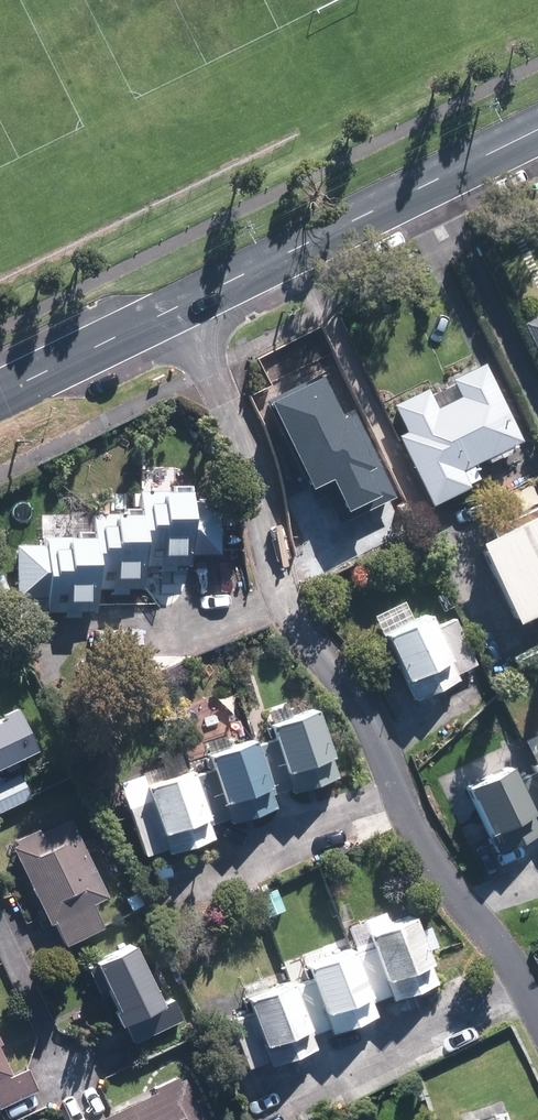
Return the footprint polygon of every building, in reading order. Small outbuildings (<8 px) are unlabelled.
[(520,324),(537,361),(537,315),(520,324)] [(390,433),(424,503),(461,485),(453,469),(516,440),(479,361),(445,377),(453,394),(431,405),(421,387),(386,403),(398,429),(390,433)] [(343,415),(325,378),(276,401),(316,487),(337,478),(355,518),(396,499),(354,410),(343,415)] [(141,521),(141,570),(188,570),(188,558),(219,558),(218,506),(192,506),(192,497),(167,498),(168,495),(141,496),(141,521)] [(537,614),(537,516),(480,543),(517,624),(537,614)] [(141,570),(141,521),(120,521),(119,518),(93,518),(93,544),(94,593),(142,593),(141,570)] [(94,593),(93,544),(73,543),(72,539),(41,540),(41,549),(15,549),(15,602),(46,602),(46,617),(94,616),(94,593)] [(476,665),(456,619),(437,628),(431,617),(387,638),(415,701),(460,681),(457,674),(476,665)] [(142,661),(142,633),(99,633),(99,662),(142,661)] [(13,705),(0,711),(0,714),(1,717),(0,717),(0,767),(35,751),(13,705)] [(253,747),(269,795),(289,788),(290,793),(337,778),(314,711),(269,725),(274,740),(253,747)] [(269,795),(253,747),(252,743),(208,758),(212,771),(193,777),(209,825),(228,818),(230,823),(274,808),(269,795)] [(536,772),(516,782),(509,768),(466,788),(497,852),(537,834),(537,777),(536,772)] [(209,825),(193,777),(190,771),(145,786),(150,801),(129,809),(145,857),(167,850),(168,855),(213,840),(209,825)] [(28,795),(17,772),(0,780),(0,809),(28,795)] [(105,927),(94,905),(110,897),(73,816),(14,845),(51,924),(56,922),(67,945),(105,927)] [(383,930),(379,919),(344,932),(352,953),(372,1004),(391,997),(393,1002),(438,985),(413,918),(383,930)] [(183,950),(177,938),(165,944),(171,956),(183,950)] [(133,1041),(182,1018),(172,997),(162,1002),(135,945),(96,963),(118,1009),(113,1011),(120,1026),(125,1024),(133,1041)] [(377,1018),(372,1004),(352,953),(309,970),(314,983),(294,990),(312,1037),(331,1030),(333,1034),(377,1018)] [(312,1037),(294,990),(292,983),(247,1000),(253,1016),(231,1024),(250,1071),(271,1063),(273,1068),(317,1051),(312,1037)] [(39,1090),(28,1067),(12,1074),(0,1048),(0,1107),(39,1090)] [(179,1076),(89,1119),(200,1119),(179,1076)]
